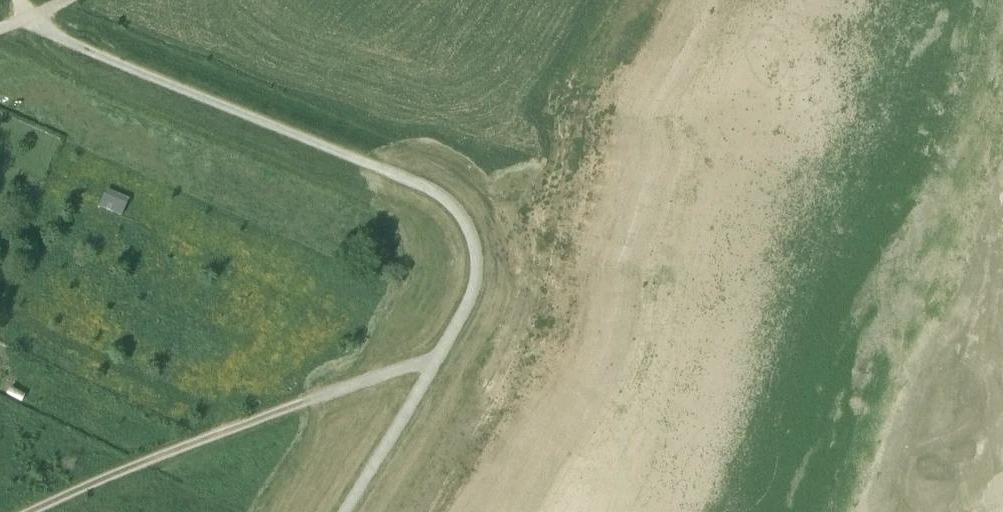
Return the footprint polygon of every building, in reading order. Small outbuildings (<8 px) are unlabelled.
[(108,186),(101,202),(123,212),(130,195),(108,186)]
